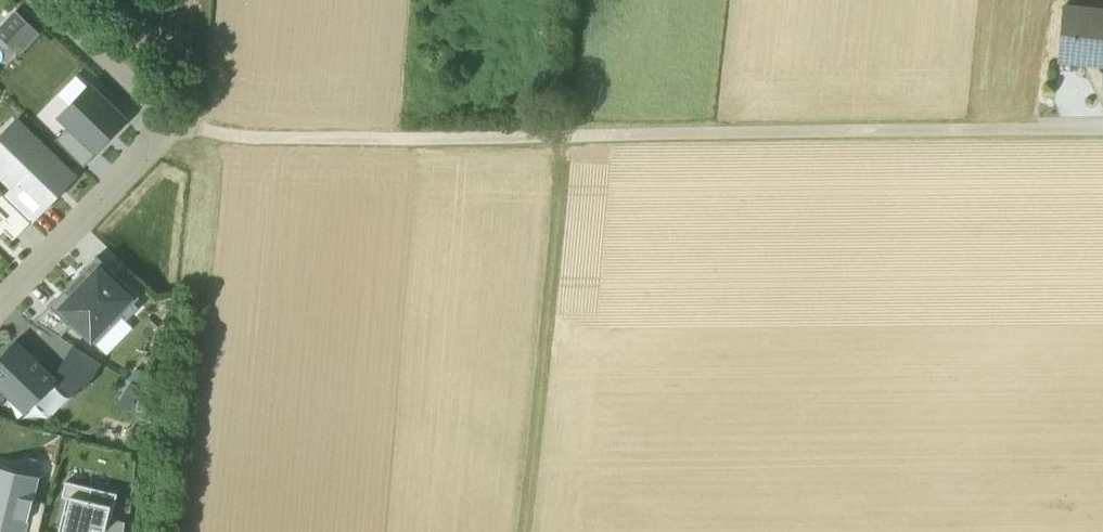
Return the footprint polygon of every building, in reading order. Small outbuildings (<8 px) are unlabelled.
[(1062,10),(1057,61),(1102,65),(1102,14),(1062,10)] [(17,14),(0,32),(0,35),(15,49),(34,30),(17,14)] [(123,119),(89,88),(61,119),(69,126),(94,149),(123,119)] [(97,152),(94,149),(69,126),(55,142),(83,167),(97,152)] [(0,152),(0,175),(14,188),(21,182),(42,203),(70,174),(23,128),(0,152)] [(14,188),(8,195),(33,219),(46,206),(42,203),(21,182),(14,188)] [(2,196),(0,199),(0,211),(7,218),(0,226),(0,228),(4,232),(13,240),(30,222),(2,196)] [(71,327),(93,347),(122,318),(127,322),(139,309),(135,304),(140,299),(97,257),(49,306),(71,327)] [(59,336),(71,327),(49,306),(33,321),(59,336)] [(0,357),(0,389),(23,412),(57,380),(16,341),(0,357)] [(86,389),(102,364),(73,346),(56,373),(65,378),(58,388),(74,398),(82,386),(86,389)] [(0,465),(0,530),(6,531),(25,531),(33,500),(38,480),(13,473),(14,469),(0,465)] [(117,493),(66,481),(62,497),(66,498),(58,531),(92,531),(93,530),(101,531),(104,531),(108,517),(111,518),(117,493)] [(47,504),(33,500),(25,531),(40,531),(47,504)] [(124,523),(111,518),(108,517),(104,531),(124,531),(124,523)]
